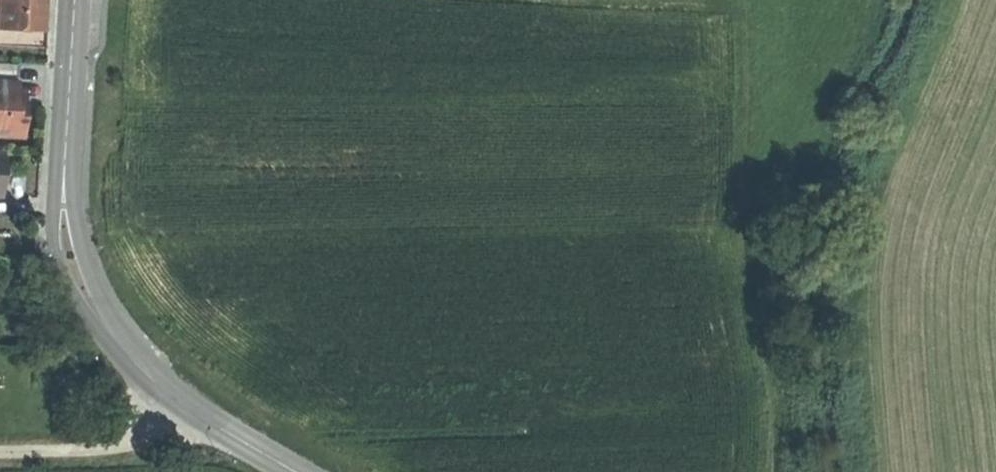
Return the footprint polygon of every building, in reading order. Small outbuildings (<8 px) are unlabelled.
[(9,24),(50,25),(51,1),(51,0),(9,0),(9,24)] [(0,58),(0,133),(32,133),(33,104),(26,104),(26,94),(27,59),(0,58)] [(0,148),(0,190),(11,190),(11,171),(11,148),(0,148)]
